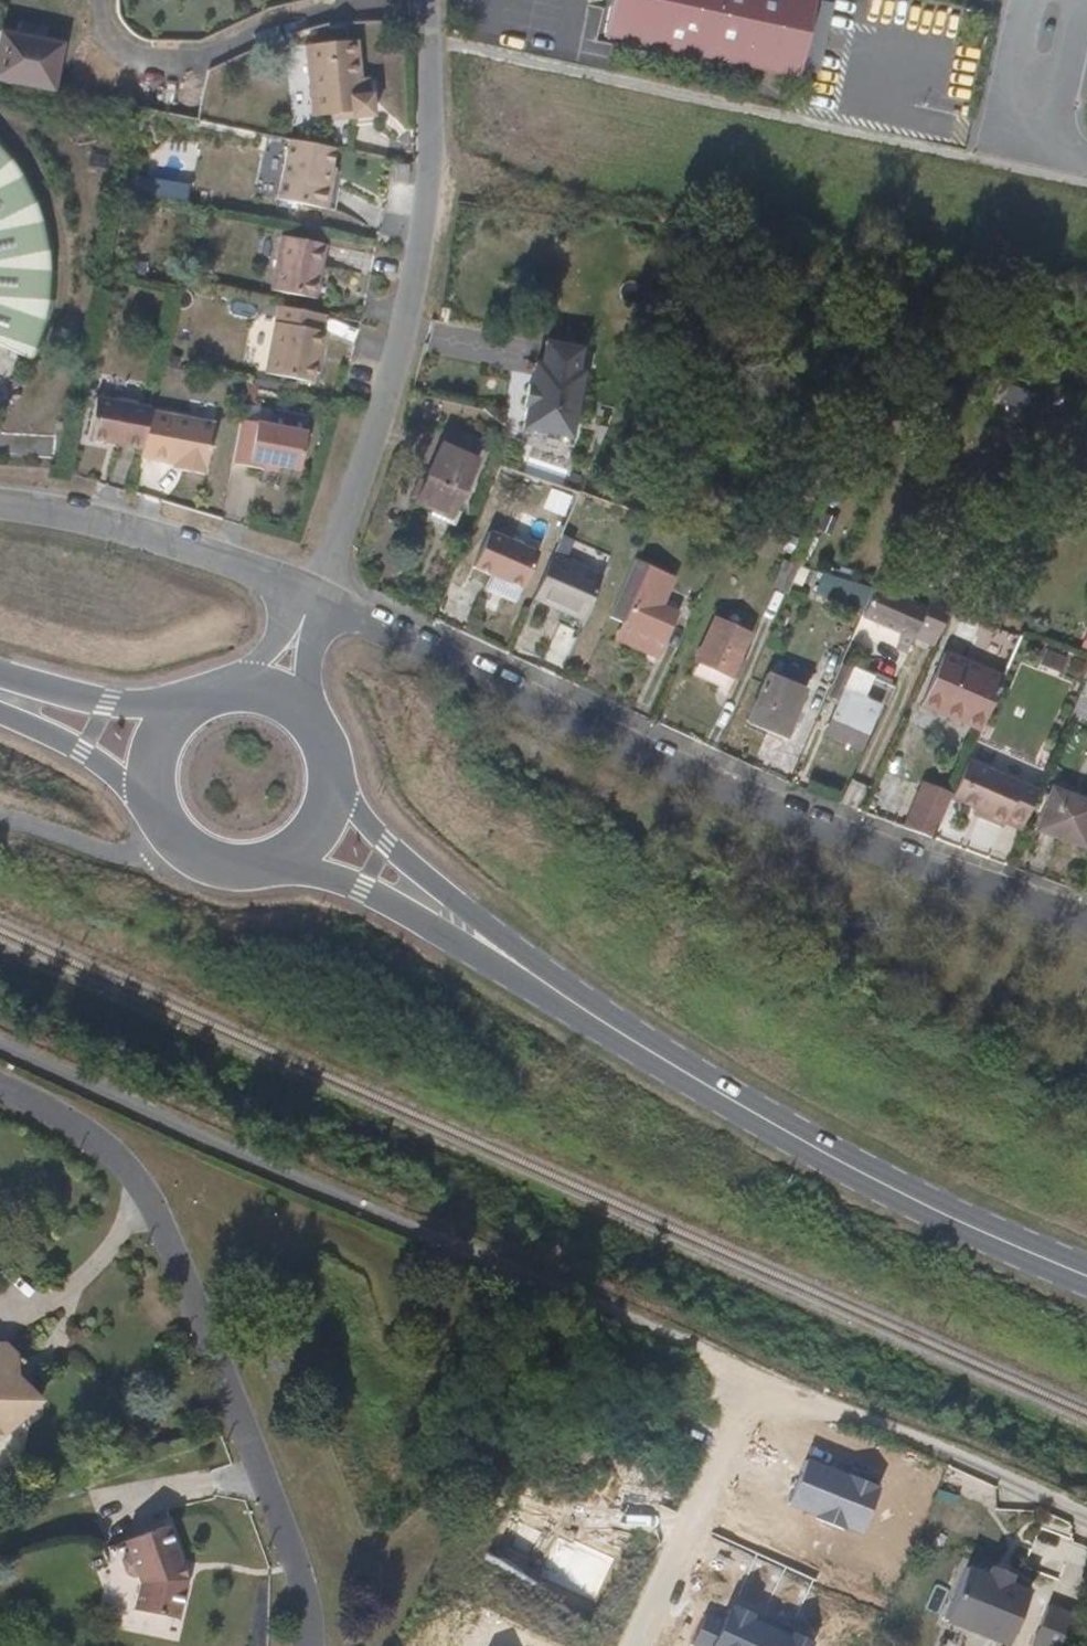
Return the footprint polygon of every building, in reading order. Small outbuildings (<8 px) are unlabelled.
[(815,0),(613,0),(605,37),(798,79),(815,0)] [(2,31),(0,41),(0,82),(57,93),(67,43),(2,31)] [(321,71),(353,70),(352,57),(309,58),(309,73),(321,71)] [(353,111),(353,70),(321,71),(309,73),(308,129),(335,128),(338,136),(362,135),(362,111),(353,111)] [(47,365),(60,327),(66,295),(66,243),(49,194),(30,162),(0,131),(0,340),(47,365)] [(331,187),(338,152),(294,143),(280,205),(332,216),(338,189),(331,187)] [(405,190),(407,174),(394,172),(393,189),(405,190)] [(330,245),(285,237),(273,291),(320,300),(330,245)] [(324,316),(278,307),(265,375),(310,384),(313,365),(324,367),(328,335),(321,334),(324,316)] [(586,362),(551,354),(546,375),(540,373),(535,395),(533,394),(527,416),(530,417),(525,438),(572,449),(587,386),(580,385),(586,362)] [(87,449),(142,460),(150,420),(138,419),(139,413),(118,410),(118,414),(94,409),(87,449)] [(142,460),(141,465),(173,472),(172,477),(205,483),(214,431),(150,416),(150,420),(142,460)] [(241,429),(232,476),(245,478),(246,470),(299,481),(308,444),(241,429)] [(463,462),(428,451),(407,510),(425,518),(429,509),(445,514),(463,462)] [(469,574),(519,591),(530,557),(480,540),(469,574)] [(531,607),(573,620),(589,573),(545,559),(531,607)] [(632,560),(608,618),(618,622),(642,564),(632,560)] [(758,602),(776,607),(784,579),(767,574),(758,602)] [(852,626),(858,605),(807,587),(800,608),(852,626)] [(675,611),(630,596),(621,624),(665,639),(675,611)] [(864,602),(855,626),(910,646),(912,639),(932,646),(938,629),(864,602)] [(696,663),(731,676),(745,637),(739,634),(745,620),(718,612),(714,628),(705,626),(696,663)] [(995,673),(1002,653),(1007,638),(974,628),(963,662),(995,673)] [(1038,668),(1060,675),(1066,657),(1045,650),(1038,668)] [(912,712),(974,733),(992,682),(929,661),(912,712)] [(725,694),(731,676),(696,663),(690,683),(725,694)] [(1086,722),(1086,670),(1073,718),(1086,722)] [(858,706),(865,683),(848,676),(826,741),(861,756),(875,711),(858,706)] [(765,689),(808,706),(812,692),(770,677),(765,689)] [(882,704),(890,686),(874,678),(865,696),(882,704)] [(795,742),(808,706),(765,689),(752,727),(795,742)] [(1009,823),(1024,829),(1039,783),(965,758),(949,803),(990,817),(987,825),(1006,832),(1009,823)] [(899,827),(931,841),(951,794),(919,781),(899,827)] [(1086,852),(1086,794),(1059,784),(1043,841),(1086,855),(1086,852)] [(36,1394),(36,1387),(27,1379),(22,1379),(8,1393),(1,1385),(11,1374),(11,1347),(1,1336),(0,1336),(0,1428),(36,1394)] [(879,1488),(808,1459),(789,1505),(859,1534),(879,1488)] [(186,1573),(164,1519),(123,1534),(126,1545),(120,1552),(124,1568),(135,1569),(138,1576),(134,1605),(179,1613),(186,1573)] [(619,1560),(560,1533),(540,1577),(599,1604),(619,1560)] [(1025,1589),(967,1564),(944,1619),(1002,1644),(1025,1589)] [(725,1605),(723,1611),(709,1605),(695,1639),(711,1645),(808,1645),(810,1641),(725,1605)] [(1075,1617),(1046,1606),(1030,1645),(1063,1645),(1075,1617)]
